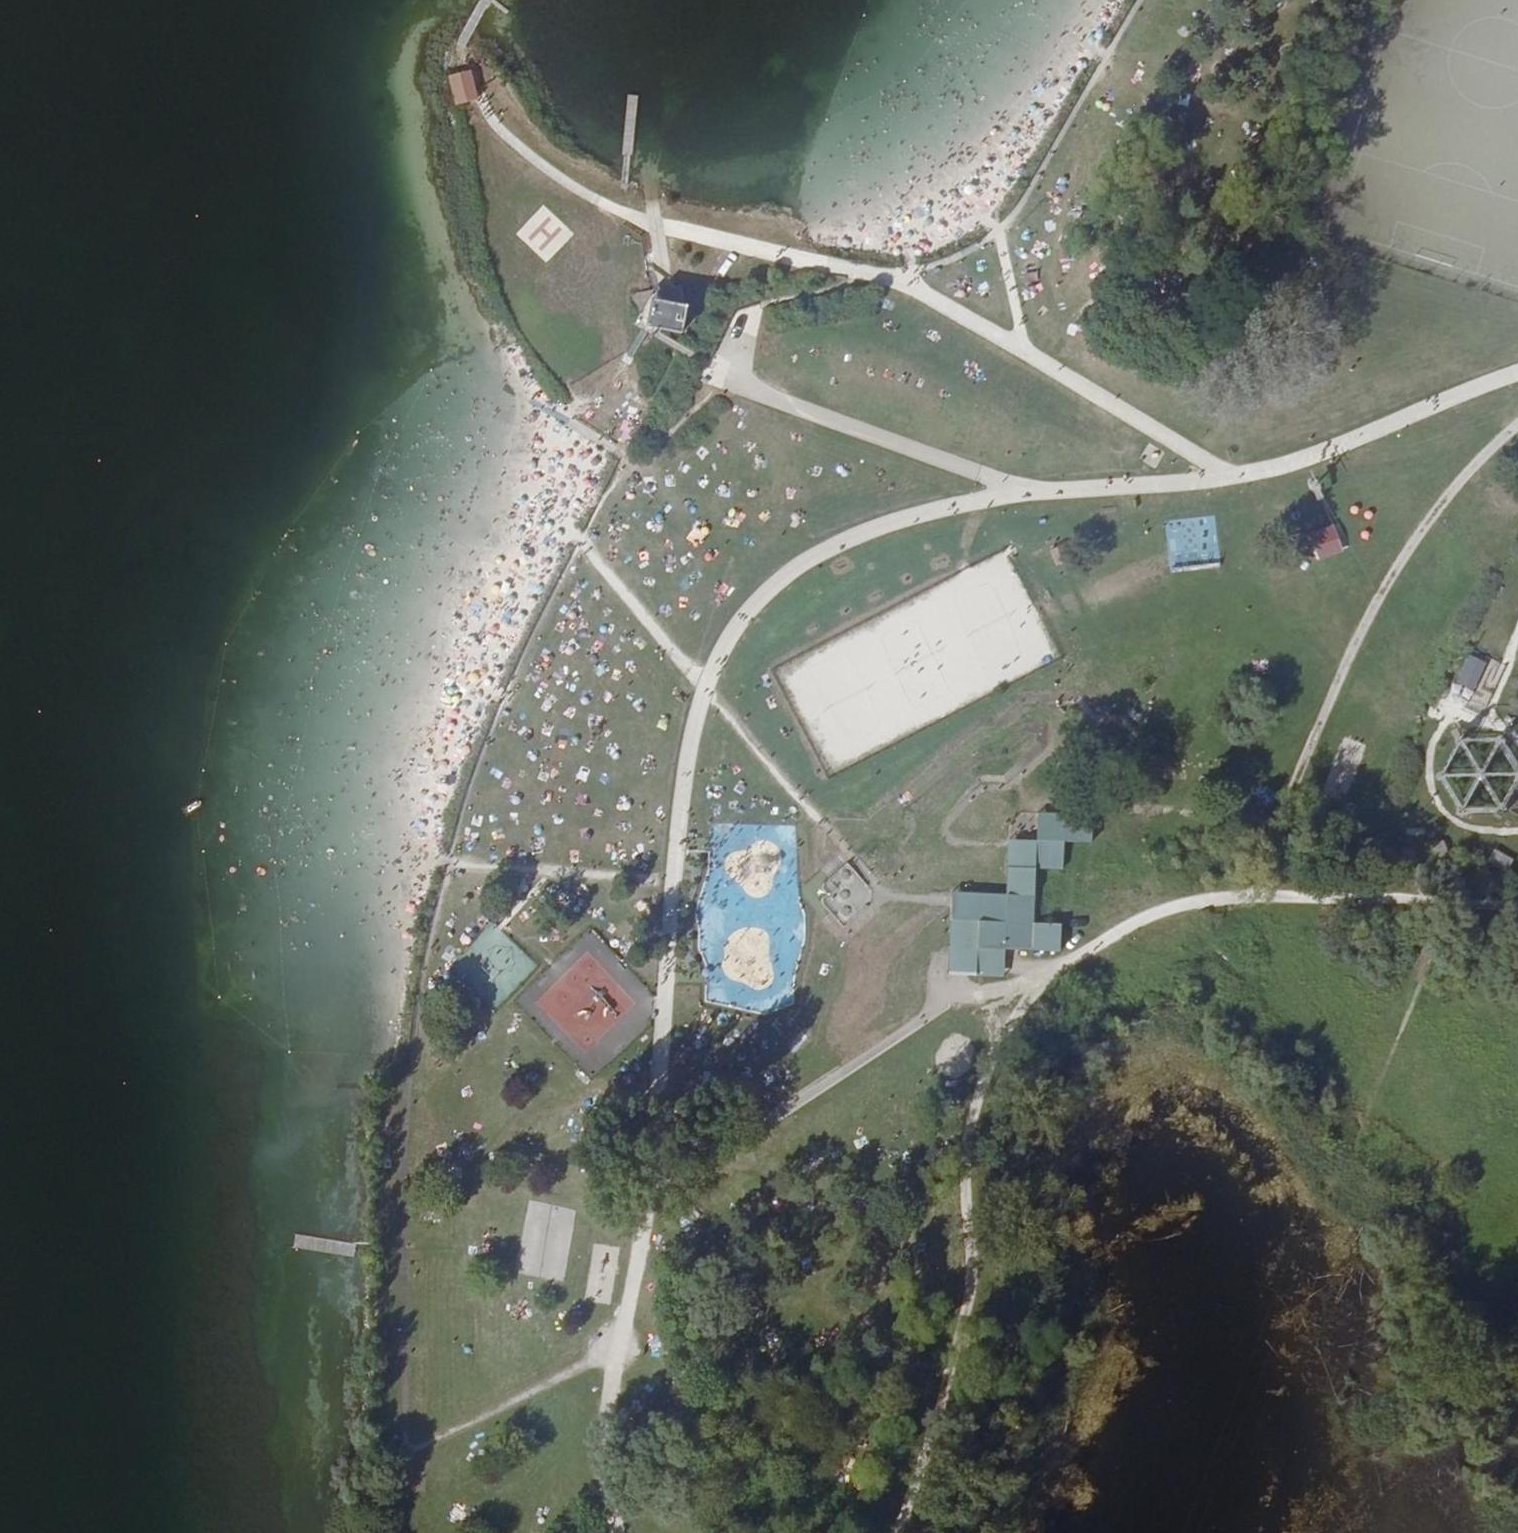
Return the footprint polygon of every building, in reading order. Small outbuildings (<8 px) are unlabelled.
[(543,256),(554,243),(557,246),(570,231),(543,208),(519,236),(543,256)] [(668,287),(631,293),(634,325),(651,338),(657,335),(658,328),(683,334),(689,301),(681,285),(668,287)] [(1345,551),(1336,523),(1310,533),(1319,560),(1345,551)] [(1491,657),(1459,643),(1444,673),(1449,675),(1476,688),(1491,657)] [(1344,737),(1325,780),(1347,790),(1366,746),(1344,737)] [(1482,761),(1485,768),(1465,775),(1477,811),(1513,799),(1504,774),(1501,775),(1495,757),(1482,761)] [(1063,846),(1064,817),(1042,815),(1041,844),(1013,843),(1012,898),(956,895),(956,907),(954,977),(1008,978),(1008,952),(986,951),(987,924),(1019,924),(1019,864),(1063,863),(1063,853),(1049,853),(1049,845),(1063,846)] [(1097,819),(1064,817),(1063,846),(1049,845),(1049,853),(1063,853),(1063,863),(1019,864),(1019,924),(987,924),(986,951),(1008,952),(1064,953),(1065,929),(1037,927),(1039,872),(1068,872),(1069,846),(1096,846),(1097,819)] [(1495,848),(1488,861),(1507,871),(1514,858),(1495,848)] [(815,891),(844,923),(876,895),(847,862),(815,891)]
